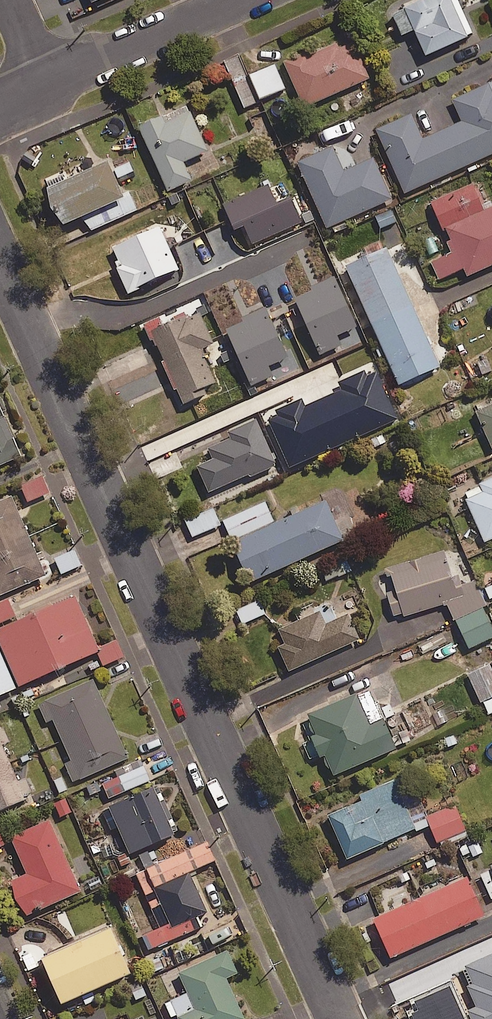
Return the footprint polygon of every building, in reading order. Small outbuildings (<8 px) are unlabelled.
[(424,56),(467,37),(450,0),(422,0),(403,8),(424,56)] [(352,43),(338,49),(335,44),(307,56),(305,52),(282,62),(287,72),(303,108),(368,79),(352,43)] [(248,76),(239,57),(225,63),(243,106),(284,89),(274,65),(248,76)] [(404,194),(491,155),(491,93),(488,84),(451,100),(455,110),(460,122),(422,139),(411,114),(375,130),(387,155),(404,194)] [(191,181),(182,163),(207,151),(190,112),(165,123),(161,115),(138,126),(167,191),(191,181)] [(343,171),(332,147),(296,163),(325,228),(361,213),(391,199),(373,158),(343,171)] [(61,226),(122,198),(106,162),(45,189),(61,226)] [(234,230),(242,226),(251,246),(301,223),(290,197),(276,204),(267,184),(223,204),(234,230)] [(429,202),(442,230),(445,229),(467,277),(491,266),(491,207),(483,212),(470,184),(429,202)] [(177,270),(158,227),(113,247),(132,290),(177,270)] [(386,248),(344,267),(397,386),(440,367),(386,248)] [(185,316),(174,321),(151,332),(183,403),(206,393),(204,388),(215,383),(200,350),(213,344),(199,313),(186,319),(185,316)] [(138,378),(128,353),(103,363),(113,388),(138,378)] [(467,362),(474,380),(491,372),(491,370),(485,354),(467,362)] [(475,412),(491,449),(491,404),(475,412)] [(20,453),(0,406),(0,462),(20,453)] [(274,462),(263,437),(258,426),(255,420),(226,432),(229,439),(208,449),(213,460),(196,467),(208,492),(274,462)] [(325,448),(312,421),(291,431),(304,458),(325,448)] [(42,475),(20,484),(27,500),(49,491),(42,475)] [(465,500),(484,543),(491,539),(491,478),(478,484),(482,492),(465,500)] [(0,498),(0,593),(45,573),(11,494),(0,498)] [(343,541),(325,501),(232,543),(250,583),(343,541)] [(219,525),(212,509),(185,520),(192,537),(219,525)] [(81,566),(74,547),(53,554),(60,573),(81,566)] [(347,559),(318,568),(323,582),(351,572),(347,559)] [(390,575),(403,617),(456,601),(444,560),(390,575)] [(0,626),(0,644),(17,684),(98,649),(74,594),(0,626)] [(265,614),(258,600),(235,611),(242,624),(265,614)] [(9,601),(0,604),(0,623),(15,617),(9,601)] [(277,630),(284,645),(277,648),(288,672),(359,641),(348,616),(325,627),(318,612),(277,630)] [(97,650),(104,665),(123,657),(116,642),(97,650)] [(16,686),(0,650),(0,693),(16,686)] [(467,675),(487,715),(491,713),(491,663),(467,675)] [(92,678),(38,702),(46,721),(52,718),(70,759),(64,761),(72,780),(127,756),(92,678)] [(321,749),(333,776),(397,747),(385,720),(370,726),(356,695),(306,717),(321,749)] [(0,722),(0,808),(34,793),(27,776),(18,780),(2,743),(9,740),(1,722),(0,722)] [(144,764),(117,774),(124,790),(150,780),(144,764)] [(152,786),(115,802),(136,849),(173,832),(152,786)] [(67,796),(51,803),(59,821),(76,814),(67,796)] [(371,819),(354,827),(346,808),(327,816),(347,861),(366,852),(383,845),(371,819)] [(49,818),(9,835),(25,872),(11,878),(26,913),(81,889),(49,818)] [(207,840),(145,868),(171,927),(207,911),(189,871),(215,859),(207,840)] [(371,919),(388,958),(484,916),(466,877),(371,919)] [(110,924),(40,956),(61,1001),(131,969),(110,924)] [(176,938),(156,947),(163,962),(183,953),(176,938)] [(177,971),(194,1007),(176,1015),(178,1018),(242,1018),(245,1018),(226,976),(237,971),(227,949),(177,971)] [(464,966),(472,985),(467,987),(473,1001),(476,1007),(466,1011),(470,1018),(491,1018),(491,953),(464,966)]
